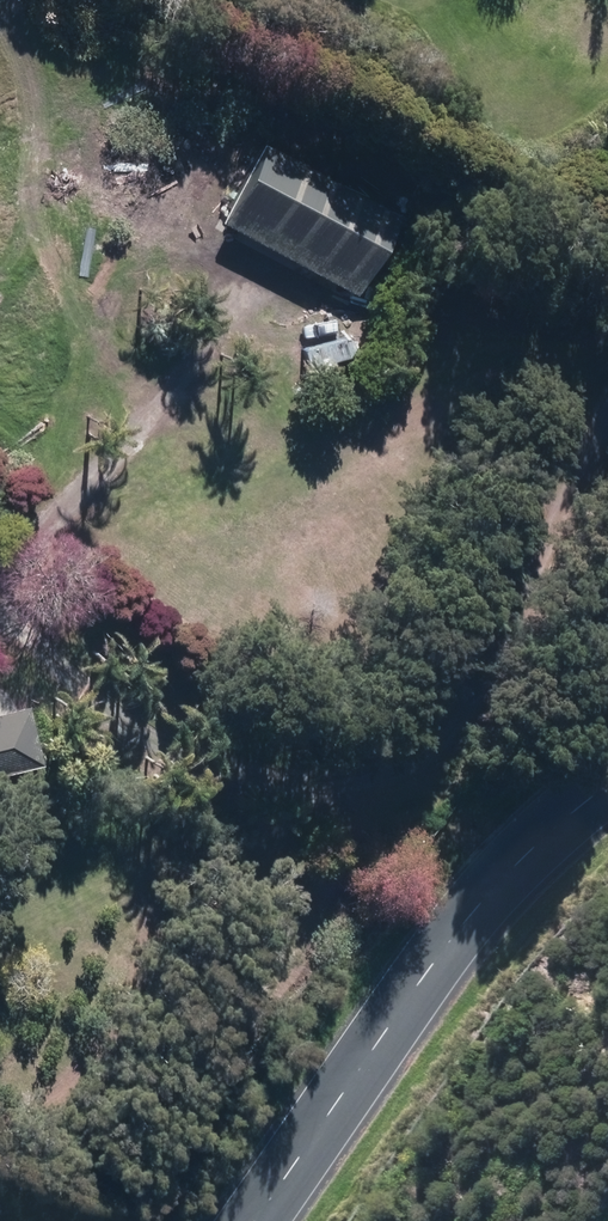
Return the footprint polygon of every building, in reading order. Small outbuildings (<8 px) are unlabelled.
[(398,214),(258,146),(219,225),(359,294),(398,214)] [(0,707),(0,757),(24,747),(7,705),(0,707)]
